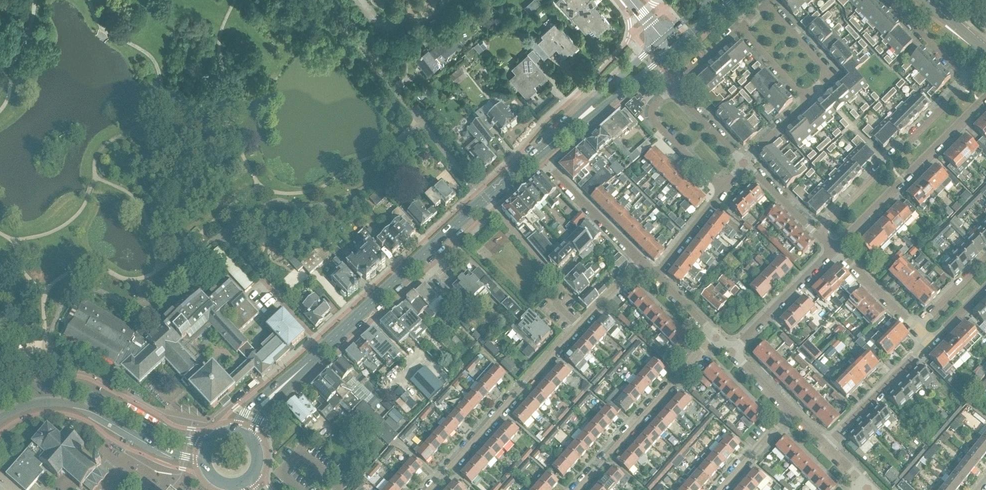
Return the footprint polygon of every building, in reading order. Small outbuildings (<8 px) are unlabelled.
[(555,1),(571,19),(573,17),(587,32),(591,28),(596,34),(609,23),(601,14),(600,15),(593,8),(597,4),(593,0),(557,0),(555,1)] [(793,0),(782,0),(780,2),(794,18),(798,14),(796,12),(800,8),(793,0)] [(800,8),(804,5),(806,7),(810,4),(806,0),(793,0),(800,8)] [(825,6),(828,9),(835,3),(832,0),(831,0),(825,6)] [(850,3),(857,11),(868,0),(853,0),(850,3)] [(857,11),(854,13),(858,17),(860,14),(864,18),(877,6),(871,0),(868,0),(857,11)] [(828,9),(825,6),(819,11),(822,14),(828,9)] [(884,13),(877,6),(864,18),(868,22),(865,25),(869,28),(884,13)] [(814,40),(828,27),(824,23),(831,17),(827,13),(807,32),(814,40)] [(891,20),(884,13),(869,28),(872,31),(875,29),(878,33),(891,20)] [(816,14),(810,19),(813,23),(819,17),(816,14)] [(497,24),(503,20),(499,15),(494,20),(497,24)] [(813,23),(810,19),(808,17),(800,24),(805,30),(813,23)] [(899,28),(891,20),(878,33),(882,37),(880,39),(883,42),(897,29),(899,28)] [(539,42),(548,52),(556,45),(566,56),(570,51),(569,50),(576,44),(564,30),(562,31),(556,24),(542,37),(543,37),(539,42)] [(828,27),(814,40),(821,47),(837,33),(841,29),(838,25),(831,31),(828,27)] [(856,25),(853,28),(858,34),(862,31),(856,25)] [(849,36),(852,33),(848,27),(844,30),(849,36)] [(883,42),(881,44),(885,48),(887,45),(891,49),(904,36),(897,29),(883,42)] [(430,52),(428,50),(417,59),(428,73),(442,62),(440,60),(462,43),(455,33),(436,48),(436,47),(430,52)] [(840,37),(837,33),(821,47),(828,55),(841,43),(838,38),(840,37)] [(852,33),(849,36),(855,42),(858,39),(852,33)] [(867,43),(870,40),(865,35),(862,38),(867,43)] [(911,44),(904,36),(891,49),(895,53),(892,55),(896,59),(911,44)] [(875,46),(870,40),(867,43),(872,49),(875,46)] [(479,52),(484,49),(487,46),(483,41),(479,44),(478,42),(474,46),(479,52)] [(730,48),(741,61),(745,58),(747,60),(751,57),(737,41),(730,48)] [(844,41),(841,43),(828,55),(835,63),(848,51),(844,47),(847,44),(844,41)] [(863,51),(866,48),(861,42),(857,45),(863,51)] [(511,79),(523,92),(527,96),(536,88),(533,85),(538,80),(541,83),(547,78),(536,66),(534,68),(532,65),(535,62),(535,61),(540,57),(532,48),(527,53),(529,54),(513,69),(517,74),(511,79)] [(741,61),(730,48),(722,55),(736,70),(739,67),(737,65),(741,61)] [(874,51),(879,56),(882,53),(877,48),(874,51)] [(915,70),(928,58),(920,50),(901,69),(904,73),(911,66),(915,70)] [(851,55),(848,51),(835,63),(841,70),(855,58),(857,56),(854,52),(851,55)] [(722,55),(714,62),(726,75),(729,72),(732,74),(736,70),(722,55)] [(855,58),(841,70),(848,77),(853,72),(854,73),(869,60),(865,56),(858,62),(855,58)] [(888,66),(891,63),(886,58),(883,61),(888,66)] [(928,58),(915,70),(919,74),(912,81),(915,84),(935,65),(928,58)] [(726,75),(714,62),(706,69),(720,84),(724,81),(722,78),(726,75)] [(751,68),(754,72),(760,67),(757,63),(751,68)] [(459,81),(467,74),(461,65),(452,72),(459,81)] [(935,65),(915,84),(919,87),(925,81),(929,85),(942,72),(935,65)] [(707,71),(700,78),(712,91),(719,84),(720,85),(720,84),(706,69),(707,71)] [(757,92),(771,79),(764,72),(744,89),(750,96),(756,90),(757,92)] [(853,72),(848,77),(846,79),(858,93),(862,90),(864,92),(868,89),(854,73),(853,72)] [(942,72),(929,85),(933,89),(926,95),(930,99),(949,80),(942,72)] [(741,78),(743,79),(744,81),(750,76),(747,73),(741,78)] [(712,91),(700,78),(692,85),(710,104),(716,98),(711,92),(712,91)] [(771,79),(757,92),(764,99),(778,87),(771,79)] [(846,79),(838,86),(853,102),(856,99),(854,97),(858,93),(846,79)] [(901,82),(895,87),(898,91),(904,85),(901,82)] [(853,102),(838,86),(831,93),(830,92),(829,93),(830,94),(840,104),(839,105),(841,107),(842,106),(843,107),(847,103),(849,106),(853,102)] [(778,87),(764,99),(768,103),(761,109),(764,113),(785,95),(778,87)] [(728,93),(731,96),(736,91),(733,88),(728,93)] [(417,93),(420,98),(425,95),(422,90),(417,93)] [(892,90),(887,96),(890,99),(896,93),(892,90)] [(746,102),(749,99),(742,92),(739,94),(746,102)] [(911,98),(907,102),(920,115),(927,108),(912,93),(908,96),(911,98)] [(840,104),(830,94),(823,100),(836,113),(843,107),(842,106),(841,107),(839,105),(840,104)] [(870,97),(875,103),(878,100),(873,94),(870,97)] [(792,103),(785,95),(764,113),(768,117),(774,110),(778,115),(792,103)] [(719,96),(716,98),(710,104),(714,109),(724,101),(719,96)] [(890,99),(887,96),(881,102),(884,105),(890,99)] [(823,100),(815,107),(830,123),(833,120),(831,117),(836,113),(823,100),(823,99),(822,100),(823,100)] [(635,119),(636,119),(642,113),(639,111),(644,107),(639,102),(636,104),(633,100),(625,108),(635,119)] [(722,124),(735,112),(731,107),(734,105),(731,101),(714,116),(722,124)] [(920,115),(907,102),(903,106),(901,104),(897,107),(913,122),(920,115)] [(860,110),(863,114),(868,109),(865,105),(860,110)] [(878,105),(872,110),(875,114),(881,108),(878,105)] [(484,115),(479,120),(488,132),(494,127),(500,135),(508,129),(516,123),(501,106),(487,118),(484,115)] [(830,123),(815,107),(808,114),(820,127),(824,124),(826,126),(830,123)] [(913,122),(897,107),(894,110),(897,113),(893,117),(906,129),(913,122)] [(619,113),(609,121),(621,134),(627,129),(629,132),(637,125),(624,111),(620,115),(619,113)] [(735,112),(722,124),(728,132),(743,119),(745,117),(741,113),(739,115),(735,112)] [(849,115),(855,121),(858,118),(852,112),(849,115)] [(808,114),(800,120),(815,137),(818,133),(816,131),(820,127),(808,114)] [(743,119),(728,132),(735,139),(756,121),(753,117),(746,123),(743,119)] [(906,129),(893,117),(889,121),(886,118),(883,122),(898,137),(906,129)] [(488,132),(479,120),(478,120),(466,130),(476,142),(465,151),(479,167),(477,169),(481,172),(483,171),(483,172),(495,161),(485,149),(494,140),(488,132)] [(800,120),(793,127),(805,141),(809,137),(811,140),(815,137),(800,120)] [(609,121),(599,130),(612,145),(618,151),(622,147),(615,139),(621,134),(609,121)] [(759,124),(756,121),(735,139),(743,147),(757,135),(753,130),(759,124)] [(839,124),(844,130),(848,127),(842,121),(839,124)] [(979,121),(974,126),(975,127),(973,129),(982,138),(978,142),(985,150),(985,127),(979,121)] [(898,137),(883,122),(883,123),(877,129),(890,142),(896,136),(898,137)] [(805,141),(793,127),(785,134),(799,150),(803,147),(801,144),(805,141)] [(890,142),(877,129),(874,133),(868,127),(862,133),(870,141),(871,139),(882,150),(890,142)] [(612,145),(599,130),(599,131),(597,131),(595,133),(595,134),(592,137),(615,163),(619,161),(608,149),(612,145)] [(831,136),(834,139),(840,134),(837,131),(831,136)] [(585,143),(584,144),(598,158),(601,155),(612,166),(609,169),(610,170),(609,171),(615,178),(617,177),(623,172),(615,163),(592,137),(589,139),(587,139),(586,141),(585,143)] [(652,137),(636,151),(640,156),(656,142),(652,137)] [(978,142),(974,147),(965,137),(957,145),(974,161),(981,154),(985,159),(985,150),(978,142)] [(855,152),(867,165),(873,158),(864,149),(866,147),(857,138),(851,144),(857,150),(855,152)] [(821,145),(824,148),(830,143),(827,139),(821,145)] [(765,166),(779,154),(775,150),(782,144),(779,140),(758,158),(765,166)] [(576,151),(574,152),(588,167),(596,176),(582,191),(590,199),(600,190),(600,189),(604,185),(604,186),(612,179),(613,179),(615,178),(609,171),(606,173),(603,169),(605,167),(598,158),(584,144),(581,147),(580,146),(575,150),(576,151)] [(824,148),(821,145),(815,150),(819,153),(824,148)] [(957,145),(950,152),(967,168),(974,161),(957,145)] [(826,151),(829,155),(835,149),(832,146),(826,151)] [(644,173),(660,156),(653,150),(643,160),(644,160),(638,166),(641,169),(640,169),(644,173)] [(640,156),(636,151),(628,158),(632,163),(640,156)] [(588,167),(574,152),(573,154),(571,153),(570,155),(570,157),(566,160),(569,163),(568,164),(572,167),(573,166),(579,172),(577,173),(579,175),(580,174),(587,182),(591,178),(583,171),(588,167)] [(779,154),(765,166),(772,174),(793,156),(790,152),(783,158),(779,154)] [(867,165),(855,152),(846,160),(859,173),(867,165)] [(967,168),(950,152),(943,159),(950,166),(946,169),(956,179),(960,175),(960,176),(964,172),(963,172),(967,168)] [(813,153),(806,158),(810,162),(816,156),(813,153)] [(823,154),(817,160),(820,163),(826,157),(823,154)] [(637,180),(633,183),(636,186),(653,169),(656,173),(666,162),(660,156),(644,173),(637,180)] [(796,159),(793,156),(772,174),(779,182),(792,169),(789,165),(796,159)] [(844,165),(840,169),(853,182),(861,174),(859,173),(846,160),(845,159),(842,163),(844,165)] [(569,163),(566,160),(558,167),(572,181),(576,177),(584,185),(587,182),(580,174),(579,175),(577,173),(579,172),(573,166),(572,167),(568,164),(569,163)] [(820,163),(817,160),(811,165),(814,169),(820,163)] [(666,162),(656,173),(659,176),(650,185),(654,188),(657,186),(656,185),(672,169),(666,162)] [(940,187),(944,183),(947,187),(950,184),(955,188),(959,184),(947,172),(943,176),(935,167),(932,170),(932,169),(927,174),(940,187)] [(792,169),(779,182),(786,190),(806,171),(803,168),(796,174),(792,169)] [(679,175),(672,169),(656,185),(657,186),(659,188),(665,182),(668,185),(669,185),(679,175)] [(853,182),(840,169),(836,173),(834,170),(831,174),(846,189),(853,182)] [(811,171),(808,174),(805,177),(808,180),(811,177),(814,174),(811,171)] [(416,180),(411,174),(407,178),(412,184),(416,180)] [(633,183),(637,180),(631,174),(627,177),(633,183)] [(846,189),(831,174),(827,177),(829,180),(826,183),(839,196),(846,189)] [(940,187),(927,174),(922,179),(922,180),(920,182),(936,198),(944,191),(940,187)] [(541,175),(533,183),(555,206),(558,203),(556,201),(560,197),(541,175)] [(669,185),(668,185),(665,188),(669,192),(663,198),(666,201),(685,181),(679,175),(669,185)] [(455,198),(454,198),(458,193),(450,185),(446,189),(441,184),(439,186),(435,181),(428,187),(433,191),(425,198),(435,209),(441,203),(445,207),(455,198)] [(685,181),(666,201),(665,202),(668,204),(678,194),(681,198),(691,188),(685,181)] [(917,183),(912,188),(926,201),(929,198),(933,201),(936,198),(920,182),(918,184),(917,183)] [(555,206),(533,183),(525,190),(540,206),(545,202),(551,210),(555,206)] [(839,196),(826,183),(822,187),(820,185),(816,189),(817,189),(829,202),(831,204),(839,196)] [(802,204),(808,198),(803,192),(805,189),(800,184),(792,193),(802,204)] [(633,194),(636,191),(630,185),(626,188),(633,194)] [(600,190),(590,199),(596,205),(612,189),(609,186),(603,193),(600,190)] [(751,186),(743,193),(755,205),(763,198),(751,186)] [(691,188),(681,198),(685,201),(678,207),(681,210),(698,194),(691,188)] [(926,201),(912,188),(907,193),(908,194),(906,196),(922,212),(925,209),(922,205),(926,201)] [(612,189),(596,205),(603,212),(612,202),(609,198),(615,192),(612,189)] [(817,189),(808,198),(802,204),(815,216),(829,202),(817,189)] [(540,206),(525,190),(517,197),(539,222),(541,223),(544,220),(536,210),(540,206)] [(381,201),(385,198),(379,191),(375,194),(381,201)] [(755,205),(743,193),(736,200),(748,212),(755,205)] [(704,200),(698,194),(681,210),(684,213),(690,207),(695,212),(696,211),(695,210),(704,200)] [(979,194),(971,201),(974,204),(982,197),(979,194)] [(539,222),(517,197),(509,205),(535,233),(538,237),(540,235),(544,239),(546,237),(535,226),(539,222)] [(616,205),(612,202),(603,212),(609,218),(625,202),(622,199),(616,205)] [(748,212),(736,200),(729,208),(741,220),(748,212)] [(971,201),(963,209),(966,212),(974,204),(971,201)] [(628,205),(625,202),(609,218),(615,224),(625,215),(622,211),(628,205)] [(889,213),(902,226),(915,212),(906,203),(900,208),(897,205),(889,213)] [(955,214),(961,208),(957,203),(951,209),(955,214)] [(411,224),(411,223),(413,222),(420,230),(431,220),(436,215),(431,209),(426,214),(418,205),(407,215),(404,212),(401,214),(411,224)] [(535,233),(509,205),(501,211),(516,227),(515,228),(519,232),(524,227),(532,236),(535,233)] [(770,224),(782,212),(778,207),(775,210),(772,206),(764,214),(765,215),(758,222),(761,225),(767,220),(770,224)] [(952,214),(947,208),(943,212),(948,217),(952,214)] [(955,218),(951,221),(959,229),(962,225),(957,220),(966,212),(963,209),(954,217),(955,218)] [(411,224),(401,214),(398,210),(392,215),(392,216),(392,217),(392,218),(392,219),(392,220),(392,221),(393,222),(394,223),(396,225),(390,231),(404,246),(411,239),(415,235),(410,229),(413,226),(411,223),(411,224)] [(625,215),(615,224),(622,231),(639,213),(637,210),(629,218),(625,215)] [(790,220),(782,212),(770,224),(778,231),(790,220)] [(642,216),(639,213),(622,231),(628,237),(638,227),(641,224),(638,220),(642,216)] [(733,237),(734,237),(736,234),(725,226),(728,222),(717,213),(711,220),(733,237)] [(889,213),(882,221),(894,233),(902,226),(889,213)] [(570,222),(577,228),(585,220),(578,214),(570,222)] [(677,220),(674,224),(680,230),(685,226),(679,219),(677,220)] [(711,220),(706,227),(717,236),(720,232),(738,247),(741,243),(734,237),(733,237),(711,220)] [(790,220),(778,231),(786,239),(798,227),(790,220)] [(894,233),(882,221),(874,229),(887,241),(894,233)] [(937,230),(942,225),(939,221),(933,226),(937,230)] [(959,229),(951,221),(948,224),(964,240),(967,237),(959,229)] [(577,228),(570,222),(565,227),(571,233),(577,228)] [(542,240),(533,248),(546,264),(555,273),(574,254),(578,257),(583,262),(596,249),(597,250),(600,247),(594,242),(600,236),(587,223),(579,231),(578,231),(554,255),(546,246),(546,245),(542,240)] [(742,227),(749,232),(752,229),(745,223),(742,227)] [(641,231),(638,227),(628,237),(634,243),(650,227),(647,224),(641,231)] [(671,232),(674,229),(669,224),(665,227),(671,232)] [(947,225),(939,233),(946,241),(954,233),(951,229),(948,232),(947,231),(950,228),(947,225)] [(650,227),(634,243),(640,250),(650,240),(647,236),(653,230),(650,227)] [(706,227),(700,234),(722,252),(726,255),(729,252),(714,240),(717,236),(706,227)] [(798,227),(786,239),(794,247),(806,235),(798,227)] [(568,237),(560,228),(552,235),(560,244),(568,237)] [(969,240),(979,250),(983,246),(984,248),(985,246),(985,233),(981,228),(969,240)] [(874,229),(866,236),(879,249),(887,241),(874,229)] [(404,246),(390,231),(379,241),(368,230),(365,233),(372,241),(375,244),(377,243),(382,249),(384,247),(392,256),(396,252),(396,253),(404,246)] [(372,241),(365,233),(363,231),(356,237),(362,243),(360,245),(363,248),(357,254),(374,272),(375,272),(376,273),(378,273),(381,270),(381,268),(380,267),(381,266),(381,267),(385,264),(381,260),(383,258),(369,244),(372,241)] [(763,231),(761,234),(769,241),(771,238),(763,231)] [(535,233),(532,236),(527,241),(533,248),(542,240),(544,239),(540,235),(538,237),(535,233)] [(939,233),(931,241),(939,249),(942,252),(946,247),(943,244),(946,241),(939,233)] [(700,234),(695,241),(706,250),(709,246),(719,255),(722,252),(700,234)] [(806,235),(794,247),(802,255),(814,243),(806,235)] [(879,249),(866,236),(858,245),(875,262),(881,257),(879,256),(882,253),(879,249)] [(653,243),(650,240),(640,250),(646,256),(663,240),(660,237),(653,243)] [(771,238),(769,241),(777,249),(779,246),(771,238)] [(666,243),(663,240),(646,256),(653,263),(663,253),(659,249),(666,243)] [(979,250),(969,240),(958,252),(969,263),(977,255),(976,254),(979,250)] [(695,241),(689,248),(711,265),(715,268),(717,265),(703,254),(706,250),(695,241)] [(939,249),(931,241),(923,249),(927,252),(931,248),(936,252),(939,249)] [(336,249),(331,244),(327,249),(332,253),(336,249)] [(309,276),(323,263),(330,257),(333,261),(332,262),(331,262),(339,271),(330,279),(333,281),(332,282),(341,292),(340,294),(343,297),(345,297),(346,296),(347,298),(353,292),(354,293),(357,289),(353,285),(357,282),(342,266),(335,259),(322,245),(314,252),(300,265),(303,268),(309,276)] [(766,249),(772,255),(776,251),(770,245),(766,249)] [(787,254),(779,246),(777,249),(785,257),(787,254)] [(898,253),(902,257),(908,251),(904,247),(898,253)] [(689,248),(684,255),(695,264),(698,260),(708,269),(711,265),(689,248)] [(969,263),(958,252),(955,249),(947,257),(950,260),(961,271),(969,263)] [(337,250),(333,255),(339,262),(344,258),(337,250)] [(902,257),(898,253),(890,261),(894,265),(902,257)] [(374,272),(357,254),(346,264),(360,279),(362,277),(366,281),(369,278),(369,277),(370,278),(372,278),(375,276),(375,274),(374,273),(374,272)] [(796,262),(787,254),(785,257),(793,265),(796,262)] [(292,255),(289,258),(286,260),(298,273),(303,268),(300,265),(292,255)] [(695,264),(684,255),(678,262),(700,279),(703,282),(707,277),(704,275),(703,276),(692,268),(695,264)] [(754,260),(761,267),(764,263),(758,256),(754,260)] [(619,269),(622,272),(624,271),(626,268),(627,265),(627,263),(626,262),(622,257),(613,266),(618,270),(619,269)] [(728,257),(725,260),(723,263),(732,272),(738,266),(728,257)] [(878,265),(883,269),(891,262),(886,257),(878,265)] [(908,268),(904,264),(908,261),(904,257),(888,273),(891,276),(890,277),(894,281),(895,280),(896,280),(908,268)] [(772,266),(770,269),(781,280),(783,278),(791,270),(780,259),(772,266)] [(961,271),(950,260),(941,268),(953,279),(961,271)] [(678,262),(673,269),(684,278),(687,274),(693,279),(697,283),(700,279),(678,262)] [(927,263),(922,268),(924,271),(930,265),(927,263)] [(908,268),(896,280),(898,282),(897,283),(901,288),(902,287),(903,287),(915,275),(911,271),(915,268),(911,264),(908,268)] [(570,291),(592,269),(588,265),(583,271),(579,267),(562,283),(570,291)] [(595,266),(592,269),(570,291),(573,293),(573,295),(574,297),(576,297),(578,298),(589,287),(585,283),(599,269),(595,266)] [(744,270),(751,277),(755,273),(748,266),(744,270)] [(836,266),(828,274),(841,287),(840,288),(850,298),(859,289),(836,266)] [(943,275),(936,268),(933,271),(940,278),(943,275)] [(467,274),(452,289),(461,298),(457,303),(464,310),(471,303),(473,305),(475,307),(488,294),(501,307),(517,323),(524,316),(508,300),(478,269),(470,277),(467,274)] [(684,278),(673,269),(667,276),(689,293),(692,295),(694,292),(691,290),(681,282),(684,278)] [(770,269),(760,279),(771,290),(781,280),(770,269)] [(915,275),(903,287),(905,289),(904,290),(908,295),(909,294),(910,294),(925,279),(922,275),(918,271),(915,275)] [(841,287),(828,274),(820,283),(833,295),(840,288),(841,287)] [(942,284),(947,280),(943,276),(938,280),(942,284)] [(709,305),(729,282),(727,281),(723,277),(717,284),(719,285),(715,290),(711,286),(701,297),(709,305)] [(145,341),(134,335),(136,332),(83,302),(64,337),(114,365),(115,365),(120,367),(122,368),(139,384),(162,363),(164,361),(166,362),(183,381),(181,382),(187,389),(189,388),(210,411),(218,403),(221,401),(226,396),(249,375),(254,371),(261,379),(272,369),(271,367),(257,353),(246,362),(226,380),(212,365),(207,370),(202,364),(204,362),(190,347),(195,341),(212,326),(237,354),(238,352),(243,358),(252,349),(247,343),(248,343),(241,336),(239,333),(258,315),(225,279),(204,299),(203,300),(196,292),(160,326),(161,327),(158,330),(145,341)] [(760,279),(749,289),(761,301),(771,290),(760,279)] [(925,279),(910,294),(912,297),(911,298),(915,302),(916,301),(929,289),(925,285),(929,282),(925,279)] [(729,282),(709,305),(717,312),(727,301),(722,297),(726,292),(732,298),(738,291),(729,282)] [(833,295),(820,283),(811,291),(824,304),(833,295)] [(414,293),(414,294),(428,309),(440,297),(436,293),(433,295),(424,285),(415,294),(414,293)] [(929,289),(916,301),(919,304),(918,304),(922,308),(923,307),(924,308),(939,293),(935,289),(936,289),(932,285),(929,289)] [(590,290),(580,301),(578,302),(586,310),(598,298),(605,290),(601,287),(594,294),(590,290)] [(856,312),(869,299),(860,290),(847,303),(848,303),(844,307),(852,315),(855,311),(856,312)] [(636,310),(646,300),(637,292),(627,302),(636,310)] [(414,294),(402,304),(416,319),(420,315),(423,312),(431,321),(435,317),(428,309),(414,294)] [(308,312),(304,317),(315,328),(322,322),(320,320),(329,312),(320,302),(320,303),(314,297),(303,307),(308,312)] [(803,298),(795,306),(805,317),(809,313),(812,315),(816,311),(803,298)] [(843,298),(839,303),(842,306),(847,302),(843,298)] [(842,306),(839,303),(835,299),(832,302),(839,310),(842,306)] [(877,308),(869,299),(856,312),(865,321),(877,308)] [(646,300),(636,310),(644,318),(654,308),(646,300)] [(402,304),(390,315),(409,336),(414,342),(427,330),(421,325),(416,319),(402,304)] [(795,306),(787,314),(797,325),(805,317),(795,306)] [(980,306),(972,315),(978,321),(975,323),(980,327),(985,321),(985,313),(980,306)] [(662,317),(654,308),(644,318),(652,326),(662,317)] [(884,314),(877,308),(865,321),(871,327),(874,325),(876,327),(884,319),(882,317),(884,314)] [(260,349),(257,353),(271,367),(274,364),(276,365),(289,352),(287,350),(290,346),(291,348),(304,336),(294,326),(295,325),(291,320),(290,321),(280,311),(268,322),(269,324),(265,327),(274,337),(260,349)] [(797,325),(787,314),(778,323),(789,333),(797,325)] [(813,326),(816,329),(818,330),(831,317),(828,314),(820,322),(818,321),(813,326)] [(390,315),(380,325),(398,345),(409,336),(390,315)] [(510,329),(509,331),(511,333),(512,331),(523,342),(539,325),(529,315),(528,315),(526,318),(524,316),(517,323),(519,325),(516,328),(514,326),(511,330),(510,329)] [(603,317),(595,326),(606,335),(610,338),(618,330),(614,326),(603,317)] [(662,317),(652,326),(660,335),(670,325),(662,317)] [(634,328),(626,320),(623,324),(631,332),(634,328)] [(888,331),(900,343),(901,343),(902,344),(906,340),(905,339),(907,336),(891,321),(888,324),(891,328),(888,331)] [(957,331),(973,347),(980,340),(981,341),(985,337),(970,321),(965,325),(964,324),(962,326),(961,325),(957,330),(958,331),(957,331)] [(539,325),(523,342),(529,348),(534,353),(538,350),(536,348),(542,343),(549,335),(546,332),(547,330),(547,327),(543,323),(541,323),(539,325)] [(816,329),(813,326),(811,323),(808,326),(813,332),(816,329)] [(670,325),(660,335),(661,335),(657,338),(665,346),(669,343),(668,343),(678,333),(670,325)] [(595,326),(588,335),(598,344),(606,335),(595,326)] [(837,338),(844,332),(839,327),(833,333),(837,338)] [(900,343),(888,331),(884,328),(881,331),(884,335),(881,338),(893,350),(894,350),(895,351),(899,347),(898,346),(900,343)] [(487,334),(482,329),(478,333),(482,338),(487,334)] [(372,330),(361,340),(376,356),(381,362),(387,356),(393,362),(399,356),(375,330),(374,330),(372,330)] [(858,340),(863,335),(858,330),(853,335),(858,340)] [(809,337),(803,331),(800,334),(806,340),(809,337)] [(973,347),(957,331),(955,333),(954,332),(949,337),(950,338),(966,354),(973,347)] [(687,341),(678,333),(668,343),(669,343),(677,351),(687,341)] [(598,344),(588,335),(580,343),(590,352),(598,344)] [(785,343),(788,340),(783,335),(780,338),(785,343)] [(874,346),(870,350),(877,357),(878,357),(882,353),(886,358),(887,357),(888,358),(892,354),(891,353),(893,350),(881,338),(877,335),(870,342),(874,346)] [(632,336),(627,342),(631,345),(636,339),(632,336)] [(966,354),(950,338),(948,340),(947,339),(942,344),(943,345),(959,361),(963,357),(962,357),(966,354)] [(361,340),(354,347),(371,365),(374,362),(372,360),(376,356),(361,340)] [(788,340),(785,343),(790,348),(793,345),(788,340)] [(831,348),(834,351),(840,344),(836,340),(829,346),(831,348)] [(877,357),(870,350),(859,340),(855,344),(861,351),(858,354),(861,358),(858,361),(871,374),(876,369),(878,371),(880,368),(877,365),(881,360),(878,357),(877,357)] [(590,352),(580,343),(572,352),(582,361),(590,352)] [(762,366),(773,354),(764,345),(753,356),(762,366)] [(959,361),(943,345),(941,347),(940,346),(936,350),(937,351),(936,352),(952,368),(959,361)] [(354,347),(345,355),(357,367),(361,363),(365,367),(365,366),(372,374),(376,371),(371,365),(354,347)] [(797,351),(810,365),(815,361),(801,347),(797,351)] [(626,354),(630,357),(635,352),(631,348),(626,354)] [(834,351),(831,348),(824,355),(829,360),(836,353),(834,351)] [(582,361),(572,352),(564,360),(578,373),(585,365),(581,362),(582,361)] [(619,352),(614,357),(617,360),(622,355),(619,352)] [(952,368),(936,352),(934,354),(933,353),(928,358),(933,363),(929,367),(943,381),(944,380),(954,391),(959,386),(950,377),(956,371),(952,368)] [(507,357),(503,353),(497,359),(502,363),(507,357)] [(630,357),(626,354),(621,359),(625,363),(630,357)] [(783,363),(773,354),(762,366),(771,375),(783,363)] [(799,366),(802,362),(797,356),(793,360),(799,366)] [(617,360),(614,357),(609,363),(612,366),(617,360)] [(472,363),(476,367),(481,361),(477,358),(472,363)] [(353,371),(341,359),(330,370),(346,386),(353,379),(354,381),(358,377),(353,371)] [(505,359),(500,365),(509,373),(513,369),(514,368),(505,359)] [(812,366),(823,377),(828,372),(817,361),(812,366)] [(851,361),(847,365),(863,381),(866,378),(867,379),(871,374),(858,361),(854,365),(851,361)] [(455,375),(463,366),(458,362),(450,371),(455,375)] [(644,372),(654,381),(663,371),(653,362),(644,372)] [(808,367),(802,362),(799,366),(804,371),(808,367)] [(476,367),(472,363),(465,371),(469,374),(476,367)] [(792,373),(783,363),(771,375),(780,384),(792,373)] [(491,365),(483,374),(487,377),(496,385),(504,376),(495,368),(491,365)] [(616,365),(611,371),(614,374),(619,368),(616,365)] [(863,381),(847,365),(844,368),(840,372),(857,388),(862,384),(861,383),(863,381)] [(551,375),(561,384),(569,375),(559,366),(551,375)] [(711,386),(721,376),(712,367),(703,377),(711,386)] [(919,367),(911,375),(922,386),(925,389),(933,381),(919,367)] [(975,376),(981,380),(985,373),(985,372),(982,369),(980,368),(975,376)] [(425,369),(411,383),(428,401),(429,400),(436,394),(443,387),(425,369)] [(320,380),(352,412),(355,409),(356,410),(356,411),(382,436),(380,439),(388,447),(398,437),(384,423),(378,417),(363,403),(361,406),(359,404),(360,403),(351,394),(328,371),(320,380)] [(614,374),(611,371),(606,376),(609,379),(614,374)] [(644,372),(636,381),(646,390),(654,381),(644,372)] [(857,388),(840,372),(829,383),(846,399),(852,392),(853,393),(857,388)] [(792,373),(780,384),(790,393),(801,382),(792,373)] [(483,374),(476,382),(480,386),(488,394),(496,385),(487,377),(483,374)] [(456,380),(460,384),(465,379),(461,375),(456,380)] [(551,375),(543,384),(553,393),(561,384),(551,375)] [(601,377),(598,375),(593,381),(589,377),(586,380),(593,386),(597,383),(601,377)] [(817,384),(821,380),(815,375),(812,378),(817,384)] [(922,386),(911,375),(903,383),(914,394),(922,386)] [(721,376),(711,386),(719,394),(729,384),(721,376)] [(981,380),(975,376),(969,386),(975,390),(981,380)] [(357,382),(374,398),(367,405),(372,410),(379,403),(380,404),(384,400),(368,384),(369,384),(362,377),(357,382)] [(320,380),(311,389),(319,397),(315,401),(321,407),(317,410),(333,429),(342,421),(333,412),(339,406),(348,415),(349,415),(352,412),(320,380)] [(460,384),(456,380),(451,385),(455,389),(460,384)] [(826,385),(821,380),(817,384),(823,389),(826,385)] [(636,381),(630,388),(640,397),(646,390),(636,381)] [(810,391),(801,382),(790,393),(799,402),(810,391)] [(914,394),(903,383),(895,391),(906,402),(914,394)] [(543,384),(536,392),(546,401),(553,393),(543,384)] [(729,384),(719,394),(727,402),(737,392),(729,384)] [(416,405),(397,386),(387,395),(405,415),(416,405)] [(480,386),(472,394),(480,402),(488,394),(480,386)] [(640,397),(630,388),(622,396),(632,406),(640,397)] [(580,391),(576,397),(579,400),(584,394),(580,391)] [(632,406),(622,396),(616,391),(605,403),(617,414),(620,411),(624,415),(632,406)] [(819,400),(810,391),(799,402),(808,412),(819,400)] [(906,402),(895,391),(887,399),(898,411),(906,402)] [(440,397),(444,401),(449,396),(445,392),(440,397)] [(546,401),(536,392),(528,401),(538,410),(542,405),(545,407),(549,403),(546,401)] [(696,400),(700,397),(694,392),(691,395),(696,400)] [(745,400),(737,392),(727,402),(731,406),(728,409),(732,413),(736,410),(745,400)] [(472,394),(464,403),(473,411),(480,402),(472,394)] [(836,402),(839,399),(834,394),(831,397),(836,402)] [(680,395),(672,404),(684,415),(685,415),(682,412),(690,404),(680,395)] [(586,396),(581,402),(585,405),(589,399),(586,396)] [(444,401),(440,397),(435,403),(439,407),(444,401)] [(579,400),(576,397),(571,402),(574,405),(579,400)] [(705,402),(700,397),(696,400),(702,405),(705,402)] [(310,418),(313,416),(316,420),(320,417),(316,413),(303,398),(297,403),(295,402),(287,410),(301,426),(310,418)] [(844,404),(839,399),(836,402),(841,407),(844,404)] [(452,408),(456,412),(465,420),(473,411),(464,403),(460,400),(452,408)] [(754,408),(745,400),(736,410),(744,418),(754,408)] [(819,400),(808,412),(817,421),(829,409),(819,400)] [(528,401),(520,409),(530,418),(538,410),(528,401)] [(585,405),(581,402),(576,407),(580,410),(585,405)] [(684,415),(672,404),(664,412),(674,422),(679,417),(681,419),(684,415)] [(871,415),(882,426),(886,422),(889,425),(893,421),(879,407),(871,415)] [(958,407),(951,415),(954,419),(962,410),(958,407)] [(423,413),(427,417),(432,411),(428,408),(423,413)] [(562,419),(569,411),(565,408),(559,416),(562,419)] [(715,417),(718,414),(711,408),(708,411),(715,417)] [(762,417),(754,408),(744,418),(752,427),(762,417)] [(530,418),(520,409),(512,418),(522,427),(530,418)] [(598,418),(608,427),(616,418),(606,409),(598,418)] [(838,419),(829,409),(817,421),(827,430),(838,419)] [(388,416),(397,425),(403,419),(394,410),(388,416)] [(456,412),(448,420),(457,428),(465,420),(456,412)] [(674,422),(664,412),(656,421),(667,430),(674,422)] [(427,417),(423,413),(418,419),(422,422),(427,417)] [(571,413),(564,420),(567,423),(574,416),(571,413)] [(947,417),(942,413),(938,418),(942,423),(947,417)] [(725,420),(718,414),(715,417),(722,424),(725,420)] [(882,426),(871,415),(863,423),(874,434),(882,426)] [(951,415),(943,424),(947,427),(954,419),(951,415)] [(559,416),(552,423),(556,426),(562,419),(559,416)] [(957,419),(962,424),(965,421),(960,416),(957,419)] [(608,427),(598,418),(590,426),(600,435),(608,427)] [(962,424),(957,419),(954,422),(959,427),(962,424)] [(448,420),(441,429),(449,437),(457,428),(448,420)] [(567,423),(564,420),(558,427),(561,430),(567,423)] [(699,429),(702,432),(710,423),(707,420),(699,429)] [(667,430),(656,421),(649,429),(659,439),(667,430)] [(731,432),(735,428),(728,422),(725,426),(731,432)] [(874,434),(863,423),(855,431),(866,442),(874,434)] [(499,433),(509,442),(520,429),(516,425),(512,429),(507,424),(499,433)] [(947,427),(943,424),(936,432),(939,436),(947,427)] [(407,431),(411,434),(416,429),(412,425),(407,431)] [(545,431),(549,434),(554,428),(550,425),(545,431)] [(43,465),(57,478),(58,478),(59,478),(60,478),(59,477),(60,475),(61,476),(62,475),(61,474),(63,472),(66,475),(65,476),(66,476),(66,475),(69,478),(68,478),(69,479),(70,478),(72,481),(73,482),(73,481),(76,484),(75,485),(76,485),(77,485),(79,487),(79,488),(80,488),(81,488),(83,485),(88,489),(94,489),(108,474),(100,467),(101,466),(96,462),(92,467),(89,464),(90,463),(89,462),(88,463),(85,461),(86,460),(85,459),(85,460),(82,457),(82,456),(81,457),(79,455),(81,452),(82,453),(82,452),(82,451),(83,450),(84,450),(85,450),(84,449),(84,448),(66,432),(65,433),(65,432),(64,433),(65,433),(63,435),(62,436),(60,438),(47,426),(32,444),(33,445),(49,459),(43,465)] [(600,435),(590,426),(582,435),(593,444),(600,435)] [(441,429),(433,438),(441,446),(449,437),(441,429)] [(659,439),(649,429),(641,438),(651,447),(659,439)] [(702,432),(699,429),(691,437),(695,440),(702,432)] [(411,434),(407,431),(402,436),(406,440),(411,434)] [(549,434),(545,431),(540,436),(544,439),(549,434)] [(866,442),(855,431),(847,439),(858,450),(866,442)] [(939,436),(936,432),(929,441),(932,444),(939,436)] [(509,442),(499,433),(491,441),(501,450),(509,442)] [(429,442),(425,446),(434,454),(441,446),(433,438),(432,438),(429,435),(425,438),(429,442)] [(582,435),(575,443),(585,452),(593,444),(582,435)] [(720,447),(730,456),(738,447),(732,442),(735,438),(731,435),(728,438),(724,442),(722,440),(718,444),(720,447)] [(695,440),(691,437),(684,446),(690,451),(692,452),(693,451),(691,449),(690,450),(687,448),(695,440)] [(641,438),(633,447),(643,456),(651,447),(641,438)] [(982,439),(975,448),(984,456),(985,454),(985,442),(982,439)] [(784,458),(794,449),(785,440),(772,454),(780,462),(784,458)] [(501,450),(491,441),(484,450),(494,459),(501,450)] [(421,451),(417,455),(426,463),(434,454),(425,446),(421,443),(417,447),(421,451)] [(585,452),(575,443),(567,452),(577,461),(585,452)] [(33,445),(6,475),(22,489),(29,489),(44,473),(40,469),(43,465),(49,459),(33,445)] [(690,451),(684,446),(672,459),(676,462),(679,458),(682,460),(690,451)] [(643,456),(633,447),(625,455),(641,469),(641,468),(636,464),(643,456)] [(720,447),(712,456),(722,465),(730,456),(720,447)] [(387,453),(391,456),(395,451),(392,448),(387,453)] [(975,448),(967,458),(977,466),(984,456),(975,448)] [(524,455),(527,458),(532,452),(529,449),(524,455)] [(802,457),(794,449),(784,458),(792,466),(802,457)] [(494,459),(484,450),(476,458),(486,467),(494,459)] [(914,458),(917,461),(924,453),(921,450),(914,458)] [(534,460),(540,454),(536,451),(531,457),(534,460)] [(929,451),(926,454),(932,459),(934,455),(929,451)] [(567,452),(559,460),(570,470),(577,461),(567,452)] [(391,456),(387,453),(383,459),(386,462),(391,456)] [(932,459),(926,454),(923,457),(929,462),(932,459)] [(527,458),(524,455),(519,460),(522,463),(527,458)] [(641,469),(625,455),(618,464),(628,473),(633,467),(638,472),(641,469)] [(722,465),(712,456),(708,460),(705,457),(702,461),(705,464),(704,464),(715,473),(722,465)] [(810,465),(802,457),(792,466),(800,475),(810,465)] [(476,458),(468,467),(478,476),(486,467),(476,458)] [(914,458),(907,466),(910,469),(917,461),(914,458)] [(967,458),(960,467),(970,475),(977,466),(967,458)] [(413,460),(405,469),(413,476),(421,467),(413,460)] [(570,470),(559,460),(551,469),(562,478),(570,470)] [(526,462),(521,468),(525,471),(529,465),(526,462)] [(668,463),(661,472),(664,475),(672,466),(668,463)] [(715,473),(704,464),(701,468),(697,465),(693,470),(707,482),(715,473)] [(377,465),(372,470),(376,473),(380,468),(377,465)] [(818,473),(810,465),(800,475),(808,483),(818,473)] [(508,472),(512,475),(517,469),(513,466),(508,472)] [(910,469),(907,466),(899,475),(902,478),(910,469)] [(478,476),(468,467),(460,476),(470,485),(478,476)] [(960,467),(953,476),(963,483),(970,475),(960,467)] [(525,471),(521,468),(516,473),(520,476),(522,474),(526,477),(528,474),(525,471)] [(413,476),(405,469),(397,477),(406,485),(413,476)] [(376,473),(372,470),(368,475),(372,478),(376,473)] [(617,489),(618,489),(615,488),(622,479),(612,470),(604,479),(617,489)] [(693,470),(686,478),(690,481),(689,481),(699,489),(700,489),(707,482),(693,470)] [(512,475),(508,472),(503,477),(507,480),(512,475)] [(664,475),(661,472),(653,480),(657,483),(664,475)] [(754,472),(748,478),(759,488),(762,484),(765,487),(769,483),(770,481),(760,472),(757,476),(754,472)] [(818,473),(808,483),(815,489),(817,489),(826,481),(818,473)] [(538,485),(544,489),(551,489),(556,484),(546,475),(538,485)] [(902,478),(899,475),(892,483),(891,482),(887,486),(890,489),(894,486),(895,486),(902,478)] [(945,485),(952,489),(957,489),(963,483),(953,476),(945,485)] [(397,477),(389,486),(394,489),(401,489),(406,485),(397,477)] [(740,487),(743,489),(757,489),(759,488),(748,478),(740,487)] [(596,488),(599,489),(617,489),(604,479),(596,488)] [(511,480),(504,487),(507,489),(514,483),(511,480)] [(653,480),(645,489),(647,489),(651,489),(657,483),(653,480)] [(689,481),(685,486),(683,483),(679,487),(682,489),(681,489),(699,489),(689,481)] [(817,489),(834,489),(826,481),(817,489)] [(902,482),(896,488),(899,489),(911,489),(902,482)]
